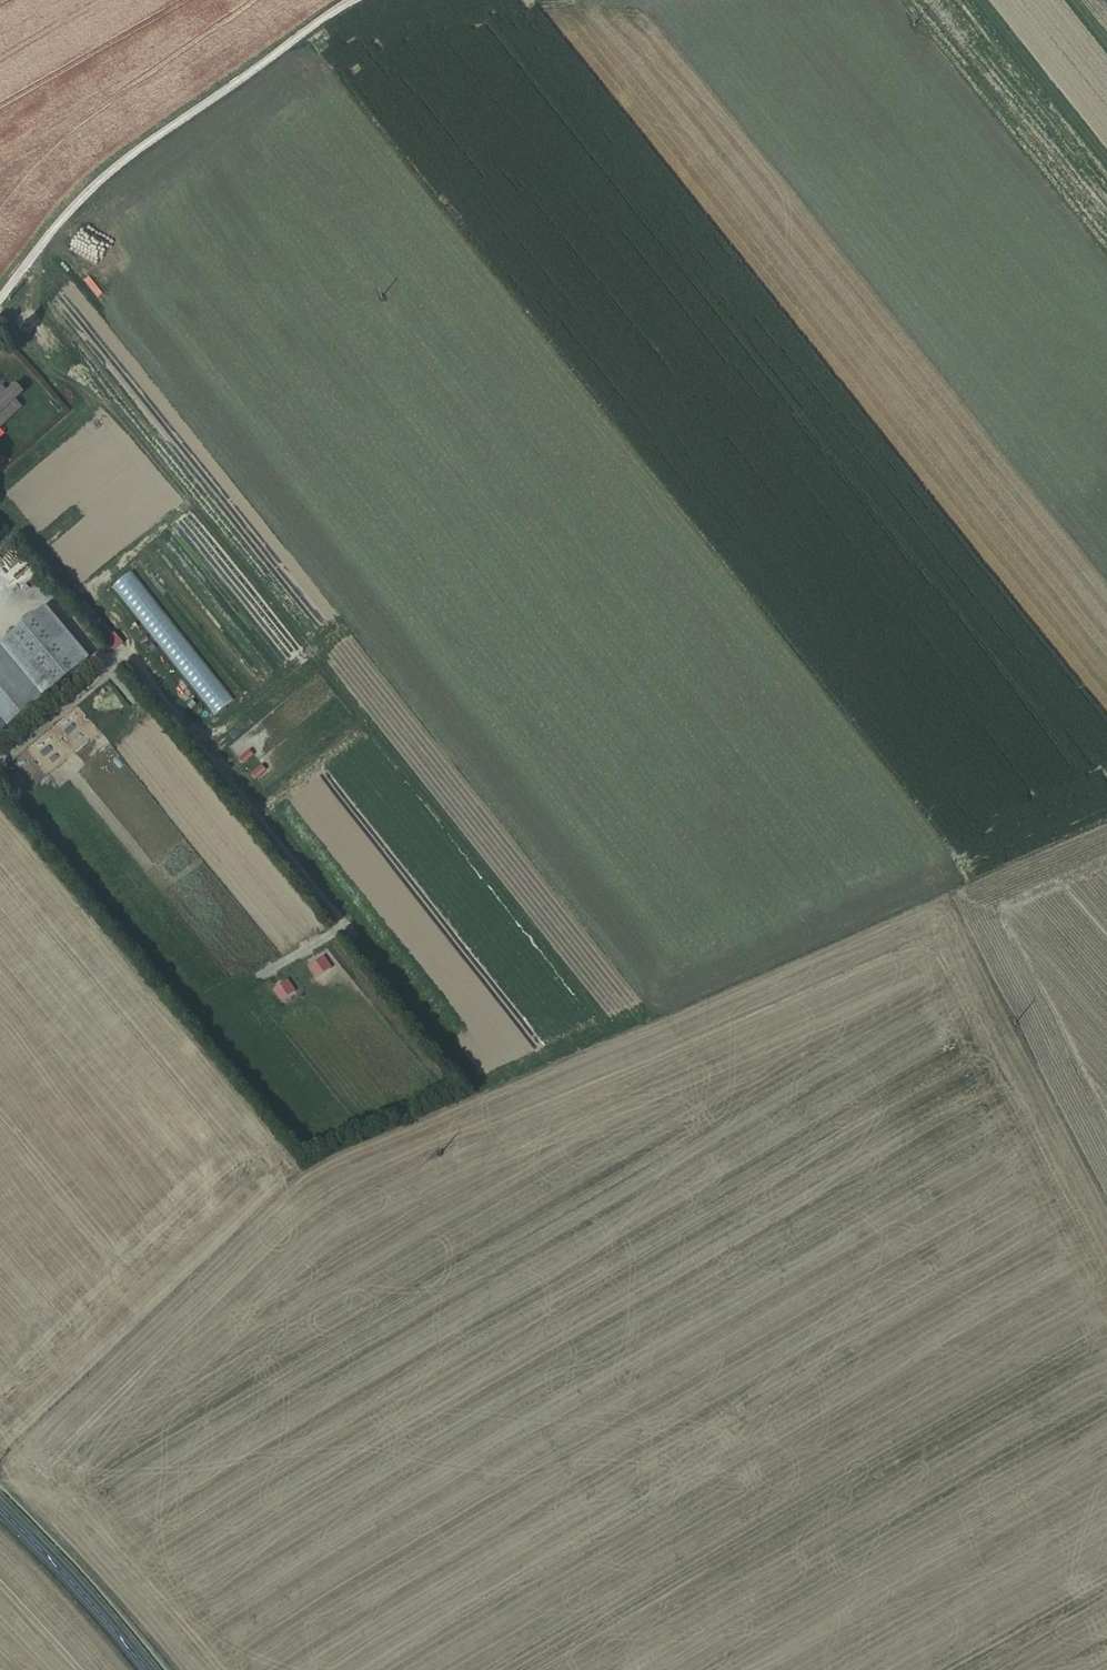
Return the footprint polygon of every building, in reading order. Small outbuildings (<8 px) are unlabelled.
[(17,408),(13,404),(23,396),(14,387),(4,394),(0,389),(0,422),(17,408)] [(0,651),(0,718),(7,726),(40,696),(0,651)]
